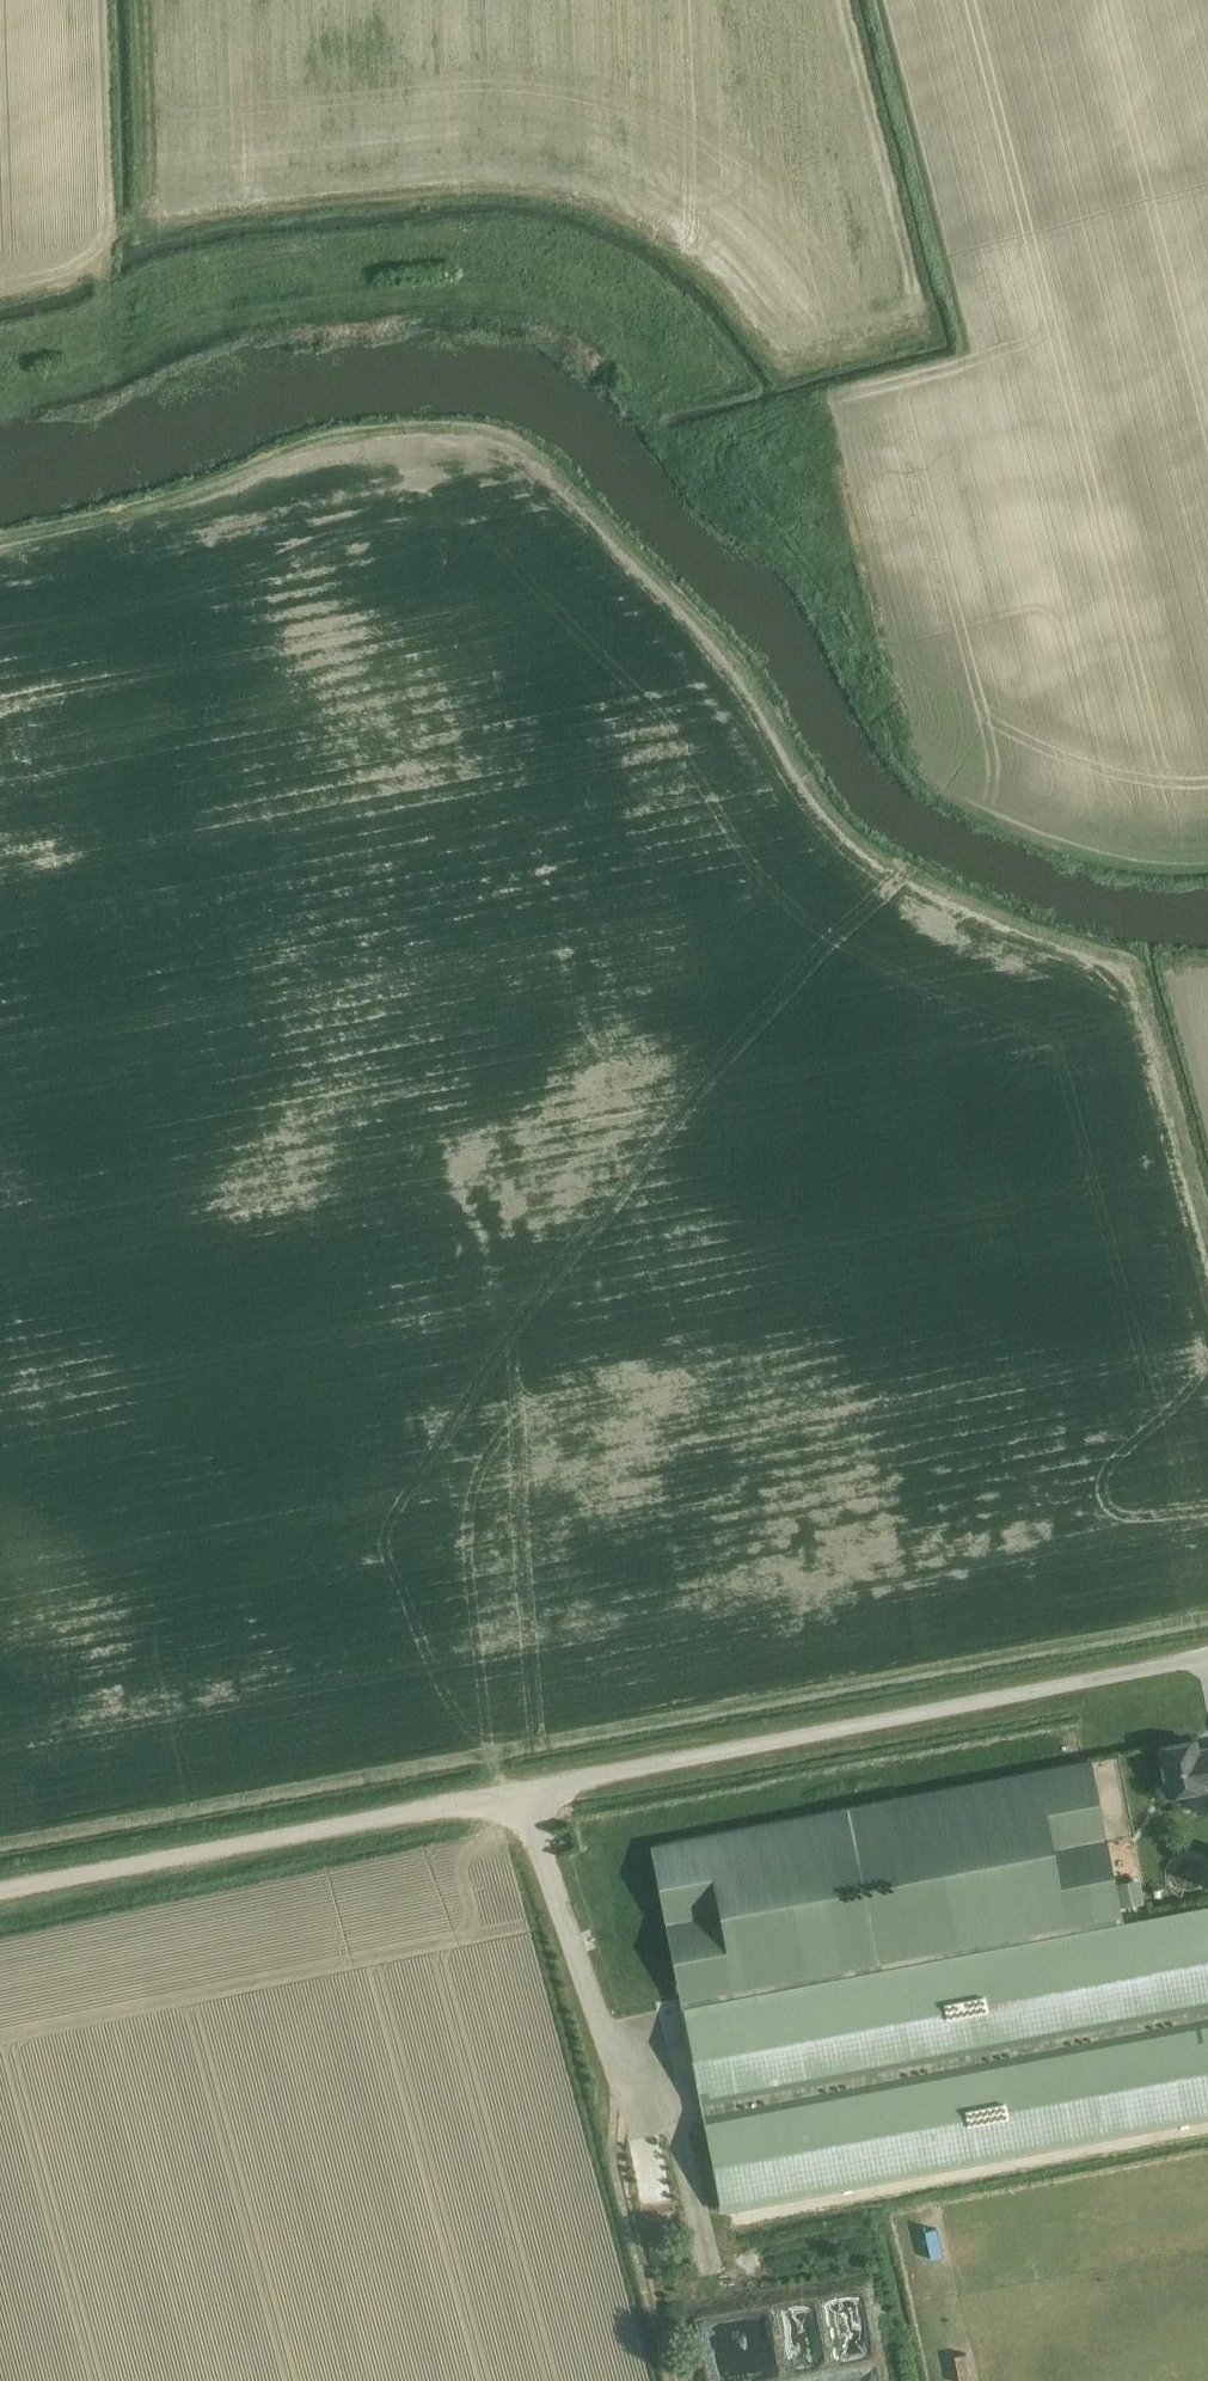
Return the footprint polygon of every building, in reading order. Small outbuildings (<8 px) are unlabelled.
[(1158,1748),(1167,1795),(1205,1788),(1205,1786),(1207,1785),(1207,1748),(1198,1750),(1196,1740),(1158,1748)] [(1085,1762),(658,1844),(689,2007),(1117,1924),(1085,1762)] [(1139,1880),(1117,1884),(1121,1907),(1144,1903),(1139,1880)] [(728,2210),(1207,2117),(1207,1907),(1117,1924),(689,2007),(728,2210)] [(676,2111),(693,2108),(678,2014),(661,2017),(676,2111)] [(936,2246),(921,2248),(926,2277),(941,2275),(936,2246)]
